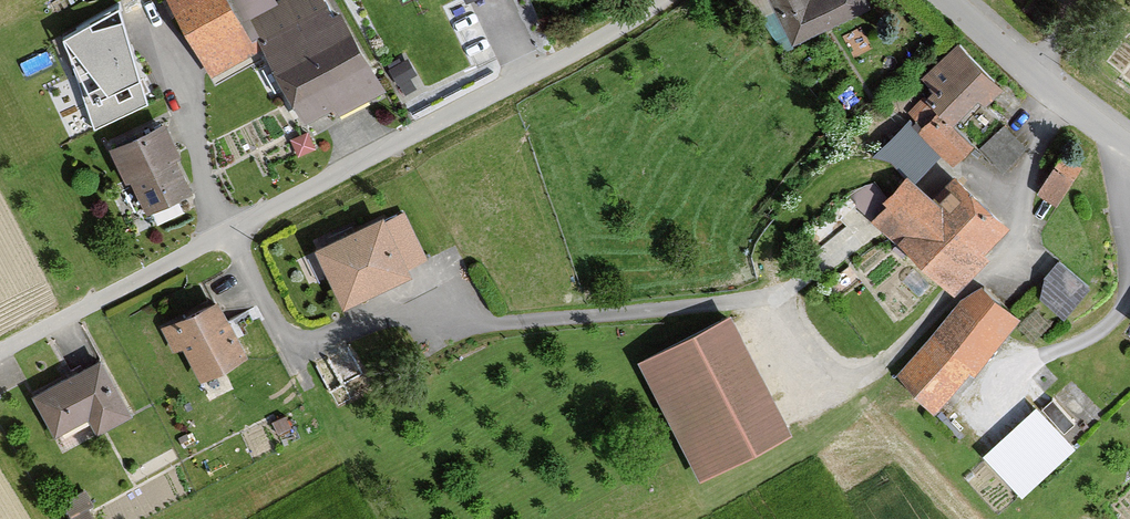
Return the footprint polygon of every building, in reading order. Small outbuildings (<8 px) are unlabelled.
[(368,95),(314,0),(293,0),(276,10),(270,0),(176,0),(218,72),(256,51),(303,132),(368,95)] [(866,6),(863,0),(775,0),(795,40),(866,6)] [(65,42),(94,130),(148,106),(120,11),(65,42)] [(996,80),(961,45),(931,75),(966,110),(996,80)] [(1008,116),(983,142),(1006,165),(1031,139),(1008,116)] [(165,126),(115,148),(144,214),(194,192),(165,126)] [(1040,187),(1061,198),(1084,156),(1063,144),(1040,187)] [(1013,222),(974,187),(954,210),(920,179),(887,215),(959,281),(1013,222)] [(388,216),(318,250),(343,303),(414,270),(388,216)] [(1038,284),(1068,308),(1092,278),(1063,255),(1038,284)] [(981,282),(904,370),(942,404),(1020,317),(981,282)] [(216,299),(167,327),(178,346),(186,342),(206,377),(247,355),(216,299)] [(731,321),(644,366),(704,482),(791,438),(731,321)] [(350,344),(315,362),(336,402),(371,383),(350,344)] [(102,359),(36,393),(57,434),(93,415),(101,429),(130,413),(102,359)] [(1039,408),(992,450),(1027,489),(1075,447),(1039,408)] [(83,495),(62,507),(69,518),(98,518),(83,495)]
